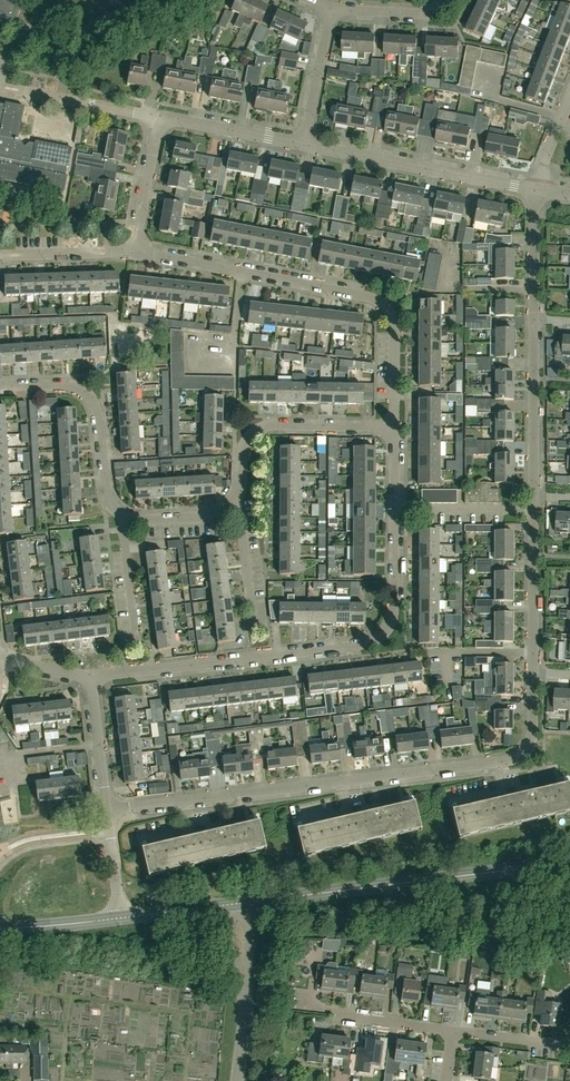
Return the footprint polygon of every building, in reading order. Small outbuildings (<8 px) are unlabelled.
[(18,6),(8,2),(5,0),(0,0),(0,37),(6,40),(16,21),(17,18),(21,10),(22,8),(18,6)] [(254,0),(237,0),(232,9),(240,13),(234,26),(241,29),(244,23),(254,0)] [(268,7),(254,0),(244,23),(250,26),(253,19),(261,23),(268,7)] [(503,0),(480,0),(479,4),(496,12),(498,9),(505,10),(509,3),(503,0)] [(530,7),(536,9),(540,1),(537,0),(533,0),(530,7)] [(561,5),(555,2),(552,10),(558,13),(557,17),(569,22),(569,7),(562,4),(561,5)] [(490,25),(496,12),(479,4),(472,17),(490,25)] [(532,17),(536,9),(530,7),(527,15),(532,17)] [(28,13),(21,10),(17,18),(24,21),(28,13)] [(225,10),(219,26),(225,28),(232,12),(225,10)] [(285,34),(293,18),(279,11),(271,28),(279,31),(277,34),(278,36),(283,38),(285,34)] [(484,38),(490,25),(472,17),(466,30),(484,38)] [(569,37),(569,22),(557,17),(552,31),(569,38),(569,37)] [(307,24),(293,18),(285,34),(299,41),(307,24)] [(257,43),(265,27),(258,24),(251,40),(257,43)] [(511,24),(510,26),(507,33),(513,35),(517,27),(511,24)] [(522,24),(518,33),(524,35),(534,38),(537,31),(522,24)] [(212,35),(214,36),(212,40),(217,42),(222,30),(221,30),(222,27),(216,25),(212,35)] [(271,30),(265,27),(257,43),(264,46),(271,30)] [(565,51),(569,38),(552,31),(547,44),(565,51)] [(509,43),(513,35),(507,33),(503,40),(509,43)] [(521,43),(524,35),(518,33),(514,40),(521,43)] [(359,58),(360,35),(344,34),(343,52),(358,53),(358,58),(359,58)] [(375,35),(360,35),(359,58),(365,59),(365,53),(374,54),(375,35)] [(401,55),(402,37),(385,37),(385,54),(401,55)] [(417,38),(402,37),(401,55),(400,66),(407,66),(408,56),(416,56),(417,38)] [(443,58),(444,40),(428,39),(427,57),(443,58)] [(254,50),(257,43),(251,40),(245,53),(252,54),(254,50)] [(459,41),(454,41),(444,40),(443,58),(458,58),(459,41)] [(560,64),(565,51),(547,44),(542,57),(560,64)] [(200,77),(200,74),(206,75),(211,46),(209,58),(202,57),(200,68),(191,66),(192,62),(185,61),(180,91),(195,94),(198,77),(200,77)] [(218,48),(211,46),(206,75),(213,77),(218,48)] [(480,63),(483,50),(467,47),(467,48),(464,48),(464,50),(464,53),(466,53),(463,66),(476,69),(477,62),(480,63)] [(157,73),(160,55),(159,55),(160,51),(154,50),(153,54),(149,71),(157,73)] [(486,64),(489,51),(483,50),(480,63),(486,64)] [(281,51),(280,58),(298,62),(299,55),(281,51)] [(492,65),(495,52),(489,51),(486,64),(492,65)] [(511,51),(510,60),(516,63),(518,53),(511,51)] [(499,67),(501,54),(495,52),(492,65),(499,67)] [(508,55),(501,54),(499,67),(505,68),(508,55)] [(144,86),(150,57),(143,55),(141,67),(132,65),(128,83),(144,86)] [(167,57),(160,55),(157,73),(163,74),(167,57)] [(257,55),(255,67),(248,66),(245,83),(252,84),(257,55)] [(257,55),(252,84),(259,86),(263,61),(268,61),(269,57),(257,55)] [(555,77),(560,64),(542,57),(536,70),(555,77)] [(296,70),(298,62),(280,58),(279,66),(296,70)] [(386,60),(379,59),(378,77),(385,77),(386,60)] [(180,91),(185,61),(178,60),(176,72),(168,70),(164,88),(180,91)] [(341,63),(340,70),(357,74),(359,67),(341,63)] [(475,75),(476,69),(463,66),(462,73),(475,75)] [(356,81),(357,74),(340,70),(329,68),(327,76),(356,81)] [(210,97),(225,100),(231,70),(224,69),(222,81),(213,79),(210,97)] [(235,83),(238,71),(231,70),(225,100),(241,103),(244,85),(235,83)] [(550,91),(555,77),(536,70),(531,84),(550,91)] [(473,82),(475,75),(462,73),(460,79),(473,82)] [(270,111),(276,82),(275,82),(276,79),(271,78),(270,81),(268,92),(259,90),(255,108),(256,108),(256,111),(263,112),(263,110),(270,111)] [(472,89),(473,82),(460,79),(459,86),(472,89)] [(506,79),(504,88),(510,89),(512,80),(506,79)] [(283,83),(276,82),(270,111),(285,114),(289,96),(281,94),(283,83)] [(473,89),(472,89),(459,86),(442,83),(441,90),(471,96),(473,89)] [(545,104),(550,91),(531,84),(526,97),(545,104)] [(388,95),(383,94),(383,97),(379,114),(387,115),(389,98),(387,98),(388,95)] [(351,126),(357,97),(350,95),(348,107),(339,105),(339,107),(334,106),(331,107),(331,113),(332,116),(337,117),(335,123),(351,126)] [(379,114),(383,97),(376,96),(372,113),(379,114)] [(363,98),(357,97),(351,126),(366,129),(369,111),(361,109),(363,98)] [(64,192),(68,175),(65,175),(67,167),(68,168),(72,148),(35,141),(34,144),(29,143),(25,146),(20,140),(18,140),(25,106),(6,102),(6,105),(0,103),(0,179),(64,192)] [(437,141),(452,144),(457,116),(458,115),(439,111),(440,106),(439,106),(439,103),(434,102),(434,105),(433,105),(430,121),(440,123),(437,141)] [(423,120),(430,121),(433,105),(426,103),(423,120)] [(387,131),(402,134),(408,106),(399,104),(397,115),(390,114),(387,131)] [(480,134),(485,107),(486,105),(479,104),(473,133),(480,134)] [(417,137),(420,119),(413,118),(415,107),(408,106),(402,134),(417,137)] [(484,117),(485,107),(480,134),(487,135),(490,118),(484,117)] [(511,109),(509,116),(527,121),(529,113),(511,109)] [(467,147),(471,130),(455,127),(457,116),(452,144),(467,147)] [(84,124),(78,123),(75,136),(81,137),(84,124)] [(502,156),(507,131),(491,129),(490,135),(487,153),(502,156)] [(93,152),(91,164),(79,162),(79,165),(106,170),(108,159),(122,161),(127,133),(109,130),(105,154),(93,152)] [(521,141),(506,139),(507,132),(507,131),(502,156),(517,159),(521,141)] [(218,181),(223,158),(222,158),(222,159),(194,154),(196,146),(176,142),(173,158),(192,161),(192,163),(206,165),(204,178),(218,181)] [(227,170),(241,172),(245,155),(230,152),(229,159),(223,158),(218,181),(217,187),(224,188),(227,170)] [(258,158),(245,155),(241,172),(255,175),(257,166),(258,158)] [(282,180),(286,163),(271,161),(268,177),(282,180)] [(299,166),(286,163),(282,180),(296,183),(299,166)] [(104,181),(106,170),(79,165),(77,173),(89,175),(88,181),(99,183),(95,208),(113,211),(118,183),(104,181)] [(324,188),(327,171),(312,169),(309,185),(324,188)] [(168,186),(187,190),(190,175),(171,171),(168,186)] [(341,174),(327,171),(324,188),(323,193),(328,194),(329,190),(337,191),(341,174)] [(365,196),(368,180),(354,177),(351,194),(365,196)] [(258,195),(261,181),(254,180),(251,193),(250,199),(244,198),(245,196),(238,195),(237,201),(243,202),(256,204),(258,195)] [(368,180),(365,196),(364,203),(370,204),(371,198),(379,199),(382,182),(368,180)] [(267,182),(261,181),(258,195),(265,196),(267,182)] [(404,215),(410,188),(395,185),(392,202),(399,203),(397,213),(399,214),(404,215)] [(298,212),(302,189),(295,188),(293,201),(291,211),(298,212)] [(423,190),(410,188),(404,215),(418,217),(416,225),(419,225),(417,236),(422,237),(424,226),(426,213),(419,212),(423,190)] [(309,190),(302,189),(298,212),(304,214),(306,204),(309,190)] [(212,195),(205,194),(205,193),(190,190),(188,198),(210,202),(212,195)] [(446,220),(451,196),(437,193),(433,214),(426,213),(424,226),(430,228),(432,217),(446,220)] [(339,220),(344,197),(337,196),(333,216),(326,215),(325,218),(332,219),(339,220)] [(464,199),(465,198),(451,196),(446,220),(452,222),(454,214),(461,215),(465,199),(464,199)] [(350,198),(344,197),(339,220),(346,222),(350,198)] [(209,209),(210,202),(188,198),(187,204),(209,209)] [(218,206),(227,208),(228,201),(219,199),(218,206)] [(165,200),(162,215),(180,219),(183,203),(165,200)] [(488,224),(493,204),(478,201),(474,221),(488,224)] [(245,211),(246,205),(238,203),(237,209),(245,211)] [(382,218),(385,205),(378,204),(375,217),(376,217),(376,221),(380,221),(381,218),(382,218)] [(507,207),(493,204),(488,224),(503,227),(507,207)] [(255,206),(246,205),(245,211),(254,213),(255,206)] [(391,206),(385,205),(382,218),(389,220),(391,206)] [(273,217),(274,210),(265,208),(264,215),(273,217)] [(283,212),(274,210),(273,217),(282,218),(283,212)] [(301,222),(302,216),(293,214),(292,220),(301,222)] [(177,233),(180,219),(162,215),(159,230),(177,233)] [(310,217),(302,216),(301,222),(309,224),(310,217)] [(463,243),(466,228),(467,221),(460,220),(458,233),(456,242),(463,243)] [(339,230),(340,223),(332,221),(331,228),(339,230)] [(206,225),(195,222),(192,238),(203,240),(206,225)] [(224,243),(228,224),(214,222),(211,240),(224,243)] [(355,226),(340,223),(339,230),(353,232),(355,226)] [(238,246),(242,227),(228,224),(224,243),(238,246)] [(252,249),(256,230),(242,227),(238,246),(252,249)] [(367,235),(369,229),(359,227),(358,234),(367,235)] [(474,229),(466,228),(463,243),(471,244),(474,229)] [(382,232),(369,229),(367,235),(381,238),(382,232)] [(266,251),(270,233),(256,230),(252,249),(266,251)] [(395,241),(396,234),(387,232),(386,239),(395,241)] [(280,254),(284,235),(270,233),(266,251),(280,254)] [(409,243),(410,237),(396,234),(395,241),(409,243)] [(294,257),(298,238),(284,235),(280,254),(294,257)] [(496,236),(496,244),(511,244),(511,236),(496,236)] [(429,240),(410,237),(409,243),(427,247),(429,240)] [(312,241),(298,238),(294,257),(308,260),(312,241)] [(332,264),(336,246),(322,243),(318,262),(332,264)] [(346,267),(350,248),(336,246),(332,264),(346,267)] [(360,270),(364,251),(350,248),(346,267),(360,270)] [(496,250),(496,265),(514,265),(514,250),(496,250)] [(374,273),(378,254),(364,251),(360,270),(374,273)] [(429,253),(427,262),(440,264),(442,255),(429,253)] [(388,275),(392,257),(378,254),(374,273),(388,275)] [(402,278),(406,259),(392,257),(388,275),(402,278)] [(419,262),(406,259),(402,278),(416,281),(419,262)] [(438,273),(440,264),(427,262),(425,270),(438,273)] [(514,279),(514,265),(496,265),(491,265),(491,271),(496,271),(496,279),(514,279)] [(437,282),(438,273),(425,270),(424,279),(437,282)] [(105,292),(104,272),(90,273),(90,293),(105,292)] [(118,272),(104,272),(105,292),(119,292),(118,272)] [(76,294),(76,273),(61,274),(62,294),(76,294)] [(90,293),(90,273),(76,273),(76,294),(90,293)] [(48,295),(47,274),(33,275),(34,295),(48,295)] [(62,294),(61,274),(47,274),(48,295),(62,294)] [(20,296),(19,275),(5,276),(6,296),(20,296)] [(34,295),(33,275),(19,275),(20,296),(34,295)] [(142,299),(145,279),(130,278),(128,297),(142,299)] [(156,300),(159,281),(145,279),(142,299),(156,300)] [(435,291),(437,282),(424,279),(422,288),(435,291)] [(171,302),(173,282),(159,281),(156,300),(171,302)] [(185,304),(187,284),(173,282),(171,302),(185,304)] [(199,305),(201,285),(187,284),(185,304),(199,305)] [(213,307),(215,287),(201,285),(199,305),(213,307)] [(229,289),(217,287),(215,287),(213,307),(227,308),(227,307),(234,308),(235,300),(228,299),(229,289)] [(251,296),(267,297),(267,287),(251,287),(251,296)] [(456,312),(456,303),(461,304),(461,297),(455,297),(455,300),(441,299),(440,312),(456,312)] [(420,301),(420,315),(440,315),(440,301),(420,301)] [(496,301),(491,301),(491,308),(496,308),(496,316),(514,316),(514,301),(496,301)] [(77,314),(77,307),(76,302),(68,303),(68,308),(68,315),(77,314)] [(20,309),(21,309),(20,304),(11,304),(12,316),(21,316),(20,309)] [(262,325),(265,306),(250,304),(248,324),(262,325)] [(277,327),(279,307),(265,306),(262,325),(277,327)] [(291,328),(293,309),(279,307),(277,327),(291,328)] [(305,330),(307,310),(293,309),(291,328),(305,330)] [(319,331),(321,312),(307,310),(305,330),(319,331)] [(154,325),(154,318),(148,318),(148,312),(141,311),(140,317),(140,323),(154,325)] [(333,333),(335,313),(321,312),(319,331),(333,333)] [(347,334),(349,315),(335,313),(333,333),(347,334)] [(361,336),(362,325),(363,316),(349,315),(347,334),(361,336)] [(440,329),(440,315),(420,315),(420,329),(440,329)] [(168,327),(169,320),(154,318),(154,325),(168,327)] [(182,328),(183,322),(169,320),(168,327),(182,328)] [(196,330),(197,323),(183,322),(182,328),(196,330)] [(171,329),(171,338),(184,337),(184,331),(171,329)] [(439,343),(440,329),(420,329),(420,343),(439,343)] [(496,329),(496,337),(490,337),(490,344),(496,344),(514,344),(514,329),(496,329)] [(291,335),(291,343),(302,343),(302,335),(291,335)] [(565,335),(564,346),(557,345),(556,360),(563,360),(568,366),(569,366),(569,335),(565,335)] [(349,336),(347,343),(357,347),(360,340),(349,336)] [(105,339),(92,340),(93,358),(106,357),(105,339)] [(288,351),(289,344),(280,343),(281,340),(275,339),(275,343),(274,349),(288,351)] [(93,358),(92,340),(79,341),(80,359),(93,358)] [(260,348),(261,341),(252,340),(251,347),(260,348)] [(80,359),(79,341),(65,342),(67,360),(80,359)] [(274,349),(275,343),(261,341),(260,348),(274,349)] [(67,360),(65,342),(52,343),(53,361),(67,360)] [(53,361),(52,343),(39,344),(40,362),(53,361)] [(439,358),(439,343),(420,343),(420,358),(439,358)] [(40,362),(39,344),(26,345),(27,363),(40,362)] [(463,352),(463,344),(456,344),(451,344),(451,352),(455,352),(463,352)] [(514,357),(514,344),(496,344),(496,357),(514,357)] [(27,363),(26,345),(12,346),(14,364),(27,363)] [(12,346),(0,347),(0,358),(0,365),(14,364),(12,346)] [(439,372),(439,358),(420,358),(420,372),(439,372)] [(348,367),(349,360),(340,359),(339,372),(348,373),(348,370),(348,367)] [(374,363),(364,362),(349,360),(348,367),(348,370),(356,371),(356,368),(374,371),(374,363)] [(309,367),(309,375),(322,375),(322,367),(309,367)] [(496,371),(496,378),(485,378),(485,385),(514,385),(514,371),(496,371)] [(439,386),(439,372),(420,372),(420,386),(439,386)] [(134,373),(117,374),(118,387),(135,386),(134,373)] [(263,403),(264,383),(249,383),(249,403),(263,403)] [(277,403),(278,384),(264,383),(263,403),(277,403)] [(292,404),(292,384),(278,384),(277,403),(292,404)] [(306,404),(306,384),(292,384),(292,404),(306,404)] [(320,404),(320,384),(306,384),(306,404),(320,404)] [(334,404),(334,385),(320,384),(320,404),(334,404)] [(348,405),(348,385),(334,385),(334,404),(348,405)] [(373,389),(363,389),(363,385),(348,385),(348,405),(362,405),(362,401),(373,401),(373,389)] [(514,399),(514,385),(485,385),(485,386),(488,386),(488,392),(496,392),(496,399),(514,399)] [(136,399),(136,394),(135,386),(118,387),(119,400),(136,399)] [(439,413),(439,399),(447,402),(456,402),(456,405),(456,413),(463,413),(462,394),(435,394),(435,399),(420,399),(420,413),(439,413)] [(205,396),(205,410),(223,410),(223,397),(205,396)] [(169,410),(169,397),(162,398),(162,399),(158,399),(156,401),(156,404),(158,405),(162,405),(163,411),(169,410)] [(137,413),(136,399),(119,400),(119,414),(137,413)] [(20,407),(20,420),(27,420),(26,401),(19,401),(19,406),(20,407)] [(29,401),(30,424),(37,424),(36,401),(29,401)] [(57,409),(58,423),(76,422),(75,408),(57,409)] [(222,424),(223,410),(205,410),(204,423),(222,424)] [(138,426),(137,413),(119,414),(120,427),(138,426)] [(439,428),(439,413),(420,413),(420,427),(439,428)] [(514,413),(504,413),(495,413),(495,420),(483,420),(483,427),(514,427),(514,413)] [(77,435),(76,422),(58,423),(59,436),(77,435)] [(222,437),(222,424),(204,423),(204,436),(222,437)] [(139,439),(138,426),(120,427),(121,440),(139,439)] [(439,442),(439,428),(420,427),(420,442),(439,442)] [(514,441),(514,427),(483,427),(491,427),(491,431),(495,431),(495,441),(514,441)] [(78,448),(77,435),(59,436),(60,449),(78,448)] [(221,450),(222,437),(204,436),(203,450),(221,450)] [(140,452),(139,439),(121,440),(122,454),(140,452)] [(439,456),(439,442),(420,442),(420,456),(439,456)] [(281,447),(280,461),(300,462),(300,447),(281,447)] [(78,462),(78,448),(60,449),(60,463),(78,462)] [(355,448),(355,462),(375,462),(375,448),(355,448)] [(7,449),(0,450),(0,464),(8,463),(7,449)] [(495,454),(495,463),(489,463),(490,469),(514,469),(514,454),(495,454)] [(439,470),(439,456),(420,456),(419,470),(439,470)] [(126,469),(147,468),(147,461),(115,463),(115,471),(126,470),(126,469)] [(300,476),(300,462),(280,461),(280,476),(300,476)] [(79,475),(78,462),(60,463),(61,476),(79,475)] [(375,476),(375,462),(355,462),(355,476),(375,476)] [(8,463),(0,464),(0,478),(9,477),(8,463)] [(43,464),(40,465),(40,464),(33,464),(34,478),(40,477),(40,471),(43,471),(43,464)] [(514,483),(514,469),(490,469),(495,469),(495,483),(514,483)] [(439,484),(439,470),(419,470),(419,484),(439,484)] [(149,498),(147,474),(141,474),(141,481),(135,482),(136,499),(149,498)] [(162,498),(161,480),(148,481),(148,474),(147,474),(149,498),(162,498)] [(80,488),(79,475),(61,476),(62,489),(80,488)] [(300,490),(300,476),(280,476),(280,490),(300,490)] [(375,490),(375,476),(355,476),(355,490),(375,490)] [(9,477),(0,478),(0,492),(10,492),(9,477)] [(215,477),(201,478),(202,495),(216,494),(215,477)] [(189,496),(188,478),(175,479),(176,497),(189,496)] [(202,495),(201,478),(188,478),(189,496),(202,495)] [(176,497),(175,479),(161,480),(162,498),(176,497)] [(81,502),(80,488),(62,489),(63,503),(81,502)] [(479,489),(476,489),(465,489),(465,503),(479,503),(479,489)] [(300,504),(300,490),(280,490),(280,504),(300,504)] [(325,504),(325,490),(319,490),(315,490),(315,496),(318,496),(318,503),(319,503),(319,504),(325,504)] [(374,504),(375,490),(355,490),(355,504),(374,504)] [(10,492),(0,492),(0,506),(11,506),(11,505),(20,504),(20,499),(10,500),(10,492)] [(82,515),(81,502),(63,503),(64,516),(71,516),(71,521),(80,521),(79,515),(82,515)] [(300,518),(300,504),(280,504),(280,518),(300,518)] [(374,518),(374,504),(355,504),(355,518),(374,518)] [(11,506),(0,506),(0,521),(12,520),(11,506)] [(564,513),(564,511),(558,511),(558,523),(550,522),(550,536),(557,537),(557,533),(569,534),(569,514),(564,513)] [(300,532),(300,518),(280,518),(280,532),(300,532)] [(374,533),(374,518),(355,518),(354,532),(374,533)] [(12,520),(0,521),(0,535),(13,534),(12,520)] [(513,531),(506,531),(506,525),(476,525),(472,525),(472,530),(476,530),(476,532),(495,532),(495,546),(513,546),(513,531)] [(419,529),(419,544),(439,544),(439,530),(419,529)] [(300,546),(300,532),(280,532),(280,546),(300,546)] [(374,547),(374,533),(354,532),(354,547),(374,547)] [(79,539),(81,552),(99,550),(97,537),(79,539)] [(178,548),(180,560),(185,559),(182,540),(168,541),(168,549),(178,548)] [(51,542),(53,556),(60,555),(58,541),(51,542)] [(7,545),(9,559),(28,557),(26,542),(7,545)] [(206,546),(208,560),(225,558),(223,544),(206,546)] [(439,558),(439,544),(419,544),(419,558),(439,558)] [(300,560),(300,546),(280,546),(280,560),(300,560)] [(513,560),(513,546),(495,546),(495,560),(513,560)] [(374,561),(374,547),(354,547),(354,561),(374,561)] [(101,563),(99,550),(81,552),(83,565),(101,563)] [(146,554),(148,567),(165,565),(163,551),(146,554)] [(66,567),(65,559),(60,559),(60,555),(53,556),(54,569),(61,568),(66,567)] [(30,570),(28,557),(9,559),(11,573),(30,570)] [(227,572),(225,558),(208,560),(209,574),(227,572)] [(439,572),(439,558),(419,558),(419,572),(439,572)] [(299,574),(300,560),(280,560),(280,574),(299,574)] [(374,575),(374,561),(354,561),(354,575),(374,575)] [(102,576),(101,563),(83,565),(84,578),(79,579),(102,576)] [(462,564),(455,564),(455,566),(447,566),(447,572),(455,572),(462,572),(462,564)] [(167,579),(165,565),(148,567),(149,581),(167,579)] [(503,566),(490,566),(476,566),(476,573),(495,573),(495,580),(484,580),(484,587),(513,587),(513,572),(503,572),(503,566)] [(63,582),(61,568),(54,569),(56,582),(63,582)] [(31,585),(30,570),(11,573),(12,587),(31,585)] [(45,573),(46,583),(53,582),(52,572),(45,573)] [(229,586),(227,572),(209,574),(210,582),(206,582),(207,588),(211,588),(229,586)] [(439,586),(439,572),(419,572),(419,586),(439,586)] [(104,590),(102,576),(79,579),(80,585),(85,585),(86,592),(104,590)] [(169,593),(167,579),(149,581),(151,595),(169,593)] [(65,595),(63,582),(56,582),(58,596),(65,595)] [(33,599),(31,585),(12,587),(14,601),(33,599)] [(230,599),(229,586),(211,588),(213,601),(230,599)] [(439,593),(439,586),(419,586),(419,600),(439,600),(443,600),(443,593),(439,593)] [(513,601),(513,587),(484,587),(495,587),(495,600),(495,601),(513,601)] [(104,593),(90,595),(91,602),(105,600),(104,593)] [(170,607),(169,593),(151,595),(153,609),(170,607)] [(91,602),(90,595),(76,597),(77,604),(78,609),(91,607),(90,602),(91,602)] [(294,623),(294,604),(294,595),(288,595),(288,603),(279,603),(279,601),(269,601),(270,610),(280,610),(280,623),(294,623)] [(77,604),(76,597),(62,599),(63,606),(77,604)] [(232,613),(230,599),(213,601),(215,615),(232,613)] [(438,614),(439,600),(419,600),(419,614),(438,614)] [(463,610),(463,600),(455,600),(455,601),(450,601),(450,609),(463,610)] [(43,601),(34,602),(35,609),(44,608),(43,601)] [(35,609),(34,602),(17,604),(18,612),(26,611),(27,610),(35,609)] [(308,623),(308,604),(294,604),(294,623),(308,623)] [(322,623),(322,604),(308,604),(308,623),(322,623)] [(336,623),(336,604),(322,604),(322,623),(336,623)] [(350,623),(350,604),(336,604),(336,623),(350,623)] [(365,604),(350,604),(350,623),(365,623),(365,604)] [(172,621),(170,607),(153,609),(155,623),(172,621)] [(234,627),(232,613),(215,615),(216,629),(234,627)] [(513,613),(503,613),(495,614),(495,621),(484,621),(484,627),(487,627),(513,627),(513,613)] [(438,628),(438,614),(419,614),(419,628),(438,628)] [(107,616),(93,618),(95,638),(110,636),(107,616)] [(203,616),(200,616),(194,617),(196,632),(201,631),(201,626),(204,626),(203,616)] [(95,638),(93,618),(79,620),(81,639),(95,638)] [(81,639),(79,620),(65,622),(67,641),(81,639)] [(174,634),(172,621),(155,623),(156,637),(174,634)] [(67,641),(65,622),(51,624),(53,643),(67,641)] [(53,643),(51,624),(37,625),(39,645),(53,643)] [(39,645),(37,625),(23,627),(25,647),(39,645)] [(235,641),(234,627),(216,629),(218,643),(235,641)] [(513,642),(513,627),(487,627),(487,633),(494,633),(494,641),(503,642),(513,642)] [(438,643),(438,628),(419,628),(419,643),(426,643),(426,648),(438,648),(438,643)] [(176,648),(174,634),(156,637),(158,650),(176,648)] [(420,662),(406,663),(408,683),(422,681),(420,662)] [(408,683),(406,663),(392,665),(394,685),(408,683)] [(514,665),(513,665),(513,664),(489,664),(489,673),(484,673),(484,679),(513,679),(513,678),(514,678),(515,677),(515,673),(515,667),(514,665)] [(394,685),(392,665),(378,667),(380,686),(394,685)] [(380,686),(378,667),(364,668),(366,688),(380,686)] [(366,688),(364,668),(350,670),(352,690),(366,688)] [(352,690),(350,670),(336,672),(338,691),(352,690)] [(338,691),(336,672),(322,673),(324,693),(327,693),(338,691)] [(324,693),(322,673),(307,675),(308,682),(303,683),(305,699),(311,698),(310,695),(324,693)] [(295,677),(281,679),(283,698),(297,696),(295,677)] [(283,698),(281,679),(267,680),(269,700),(283,698)] [(513,695),(513,679),(484,679),(484,688),(496,688),(496,695),(501,695),(513,695)] [(269,700),(267,680),(253,682),(255,701),(269,700)] [(255,701),(253,682),(238,684),(241,703),(255,701)] [(241,703),(238,684),(224,685),(227,705),(241,703)] [(227,705),(224,685),(210,687),(213,707),(227,705)] [(460,686),(454,687),(452,687),(453,699),(462,698),(460,686)] [(213,707),(210,687),(196,689),(199,708),(213,707)] [(569,691),(569,690),(562,690),(562,688),(556,688),(555,699),(548,698),(547,713),(555,713),(555,709),(569,710),(569,691)] [(199,708),(196,689),(182,691),(185,710),(199,708)] [(185,710),(182,691),(168,692),(171,712),(185,710)] [(327,693),(324,693),(326,708),(333,707),(332,694),(327,695),(327,693)] [(115,698),(117,713),(136,710),(135,696),(115,698)] [(431,696),(410,698),(410,705),(431,702),(431,696)] [(150,700),(151,709),(162,707),(161,699),(150,700)] [(69,700),(55,702),(57,721),(72,719),(69,700)] [(475,712),(474,702),(473,702),(467,701),(468,708),(470,723),(477,722),(476,712),(475,712)] [(57,721),(55,702),(41,703),(43,723),(57,721)] [(505,710),(505,702),(491,702),(475,702),(474,702),(475,712),(476,712),(485,712),(495,712),(495,729),(513,729),(513,710),(505,710)] [(43,723),(41,703),(27,705),(29,724),(43,723)] [(29,724),(27,705),(12,707),(15,726),(29,724)] [(432,727),(430,705),(429,705),(418,707),(419,721),(424,720),(425,728),(432,727)] [(437,705),(430,705),(432,727),(439,726),(437,705)] [(164,722),(162,707),(151,709),(152,720),(144,721),(139,722),(140,725),(164,722)] [(395,709),(385,710),(388,733),(395,732),(394,718),(396,717),(395,709)] [(138,724),(136,710),(117,713),(118,727),(138,724)] [(388,733),(385,710),(376,711),(370,712),(370,717),(377,717),(377,720),(380,720),(381,734),(388,733)] [(345,740),(342,715),(343,724),(336,725),(338,741),(345,740)] [(349,715),(342,715),(345,740),(352,740),(349,715)] [(457,746),(454,718),(446,719),(448,730),(439,731),(442,748),(457,746)] [(470,727),(455,729),(454,718),(457,746),(472,744),(470,727)] [(306,721),(299,722),(302,743),(308,743),(306,721)] [(187,732),(187,725),(178,726),(178,722),(169,723),(166,724),(167,734),(187,732)] [(215,728),(215,722),(201,723),(201,730),(215,728)] [(302,743),(299,722),(292,723),(292,722),(277,723),(277,728),(292,726),(294,744),(302,743)] [(201,730),(201,723),(187,725),(187,732),(201,730)] [(282,768),(279,741),(279,742),(280,751),(272,752),(271,741),(270,740),(269,739),(267,738),(263,739),(262,730),(277,728),(277,723),(255,726),(258,754),(266,753),(268,769),(282,768)] [(140,739),(138,724),(118,727),(120,741),(140,739)] [(251,755),(258,754),(255,726),(233,729),(234,733),(249,731),(250,744),(236,746),(239,773),(253,771),(251,755)] [(369,757),(367,734),(366,726),(359,727),(360,741),(353,742),(355,759),(369,757)] [(58,732),(59,739),(60,739),(60,745),(69,745),(67,731),(58,732)] [(207,755),(214,755),(213,740),(212,740),(212,736),(211,731),(205,732),(206,741),(206,749),(203,749),(203,754),(192,755),(195,779),(210,777),(207,755)] [(340,760),(338,744),(330,745),(328,731),(322,732),(326,762),(340,760)] [(326,762),(322,732),(321,732),(323,745),(309,747),(312,764),(326,762)] [(428,750),(427,740),(426,733),(411,735),(413,751),(428,750)] [(381,738),(374,739),(373,734),(367,734),(369,757),(384,755),(381,738)] [(496,748),(507,747),(506,734),(495,734),(496,748)] [(41,748),(40,741),(39,735),(31,736),(31,742),(32,749),(41,748)] [(165,735),(159,736),(154,737),(155,746),(166,745),(165,735)] [(171,760),(178,759),(176,745),(181,745),(180,735),(168,737),(171,760)] [(413,751),(411,735),(396,737),(398,753),(413,751)] [(141,753),(140,739),(120,741),(122,755),(141,753)] [(239,773),(236,746),(235,746),(237,757),(231,757),(230,753),(224,754),(223,753),(221,753),(219,740),(213,740),(214,755),(216,767),(223,766),(225,775),(239,773)] [(295,748),(294,749),(285,750),(284,741),(279,741),(282,768),(297,766),(295,748)] [(143,767),(141,753),(122,755),(124,769),(143,767)] [(168,755),(161,755),(161,759),(159,759),(160,764),(157,764),(157,766),(162,765),(169,764),(168,755)] [(195,779),(192,755),(178,757),(181,780),(195,779)] [(48,763),(48,756),(27,758),(28,765),(48,763)] [(145,781),(143,767),(124,769),(125,783),(145,781)] [(79,776),(64,778),(67,797),(81,795),(79,776)] [(67,797),(64,778),(50,779),(52,799),(67,797)] [(52,799),(50,779),(36,781),(37,786),(30,786),(32,798),(38,797),(38,800),(52,799)] [(454,809),(452,810),(459,839),(569,813),(569,785),(569,783),(454,809)] [(304,858),(421,830),(414,802),(297,829),(304,858)] [(149,876),(266,849),(259,819),(142,846),(149,876)] [(343,938),(324,938),(324,950),(343,950),(343,938)] [(308,948),(315,949),(315,940),(305,939),(292,949),(290,959),(299,961),(300,954),(308,948)] [(328,955),(341,955),(341,950),(322,951),(322,954),(314,954),(314,964),(328,963),(328,955)] [(333,992),(336,966),(334,964),(329,964),(327,965),(326,967),(326,971),(323,971),(323,966),(317,965),(315,979),(321,980),(320,990),(333,992)] [(354,984),(355,970),(349,969),(348,974),(336,972),(336,966),(333,992),(346,994),(347,983),(354,984)] [(416,1003),(419,983),(410,982),(412,970),(397,968),(395,984),(402,985),(400,1001),(416,1003)] [(371,997),(374,977),(361,975),(362,971),(355,970),(354,984),(359,985),(358,995),(371,997)] [(387,979),(374,977),(371,997),(384,998),(385,988),(392,989),(394,975),(387,974),(387,979)] [(443,1008),(445,989),(433,987),(433,982),(426,982),(425,995),(431,996),(430,1007),(443,1008)] [(458,990),(445,989),(443,1008),(456,1010),(457,1000),(464,1000),(465,987),(458,986),(458,990)] [(483,1018),(485,998),(475,996),(476,992),(469,991),(467,1005),(473,1006),(472,1016),(483,1018)] [(498,1020),(501,992),(497,991),(496,999),(485,998),(483,1018),(498,1020)] [(556,1027),(559,1005),(549,1004),(550,993),(537,991),(535,1014),(541,1015),(540,1025),(556,1027)] [(513,1022),(515,1002),(505,1000),(506,992),(501,992),(498,1020),(513,1022)] [(525,1003),(515,1002),(513,1022),(523,1023),(525,1013),(531,1013),(533,1000),(526,999),(525,1003)] [(333,1058),(336,1037),(321,1035),(319,1049),(308,1048),(306,1062),(322,1064),(323,1057),(333,1058)] [(48,1036),(30,1036),(22,1036),(22,1045),(30,1045),(30,1051),(34,1057),(34,1080),(48,1080),(48,1057),(48,1036)] [(347,1055),(349,1039),(336,1037),(333,1058),(332,1065),(345,1067),(344,1068),(354,1070),(355,1056),(347,1055)] [(366,1041),(365,1050),(357,1049),(355,1070),(368,1072),(369,1063),(379,1064),(382,1043),(366,1041)] [(411,1043),(397,1041),(394,1058),(386,1057),(384,1074),(385,1074),(384,1080),(392,1080),(393,1075),(398,1075),(400,1063),(408,1064),(411,1043)] [(425,1045),(411,1043),(408,1064),(417,1065),(416,1076),(429,1078),(431,1061),(423,1060),(425,1045)] [(26,1064),(26,1046),(0,1046),(0,1065),(26,1064)] [(475,1052),(473,1065),(493,1067),(494,1055),(499,1055),(500,1049),(486,1047),(485,1053),(475,1052)] [(493,1067),(473,1065),(471,1078),(482,1079),(482,1080),(496,1080),(491,1080),(493,1067)]
